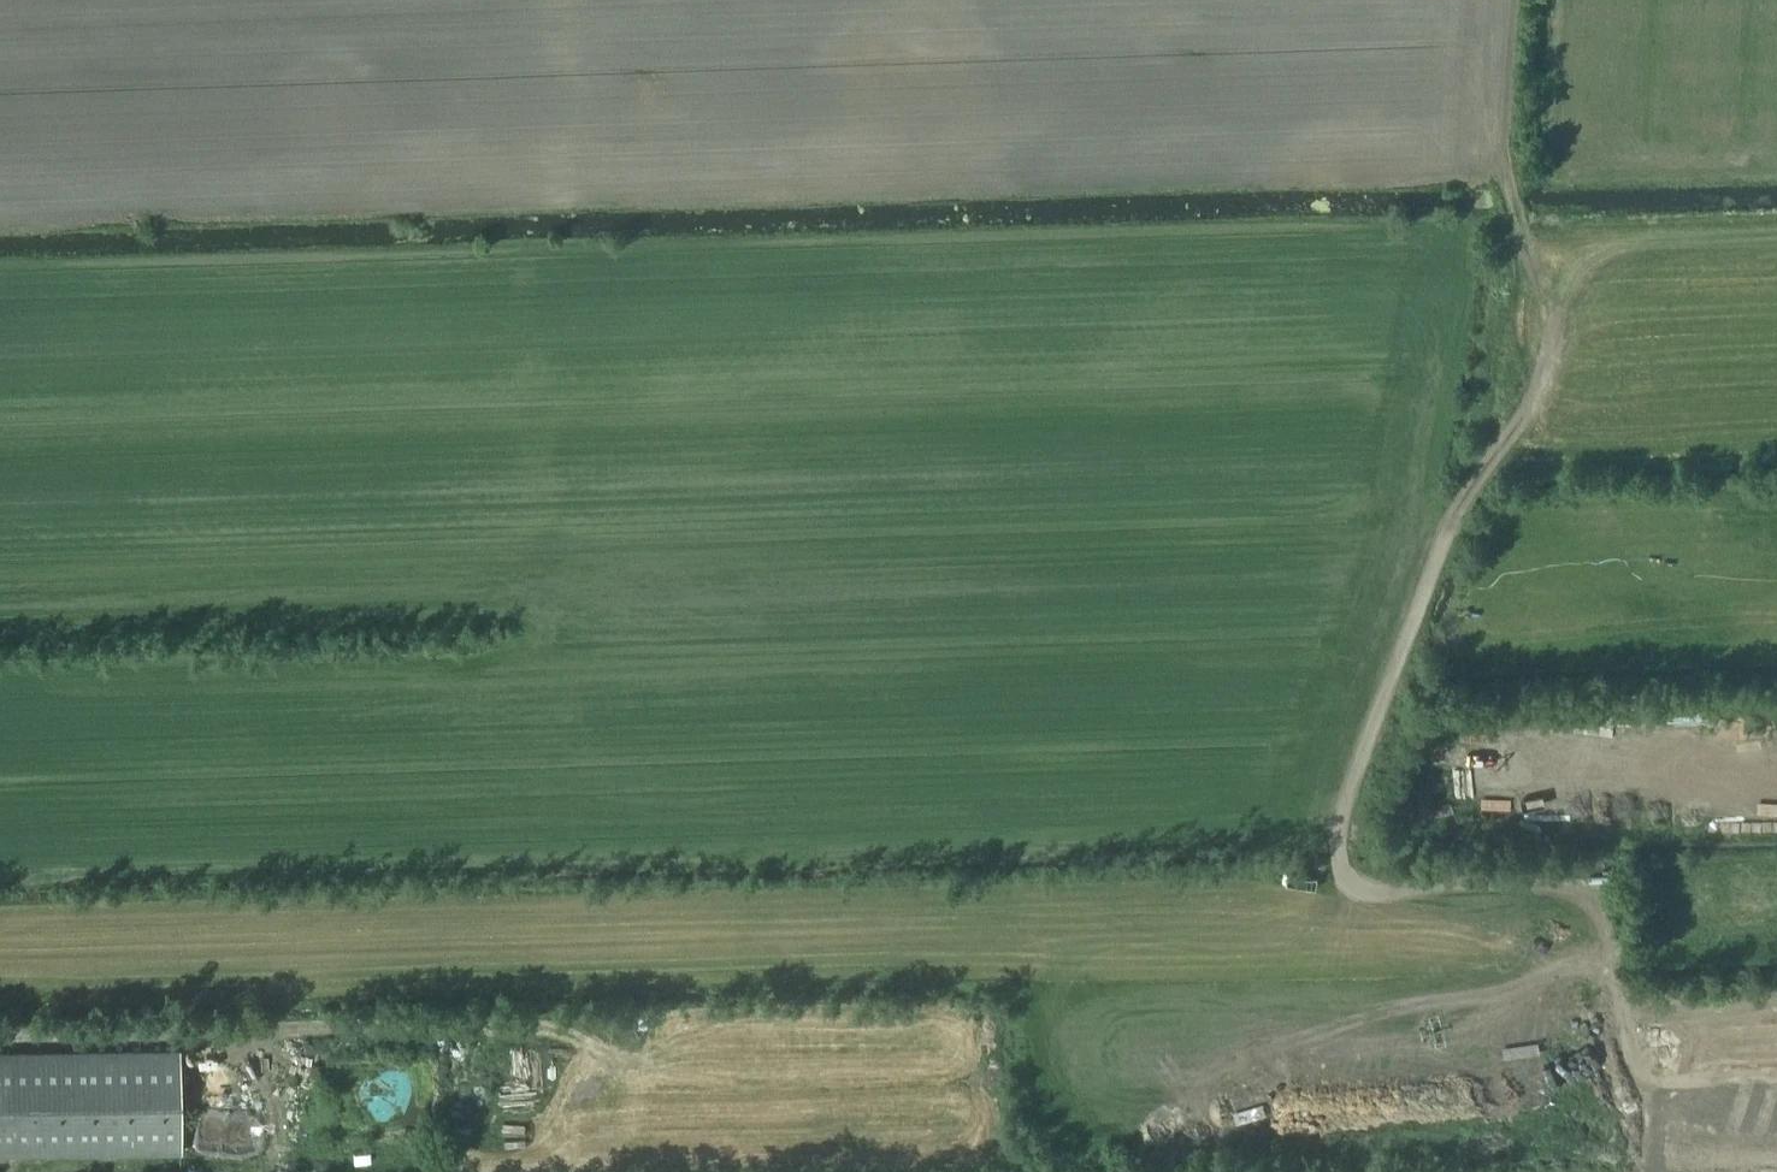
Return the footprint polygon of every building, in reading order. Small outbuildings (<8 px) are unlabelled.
[(181,1152),(180,1050),(0,1052),(0,1154),(181,1152)]
